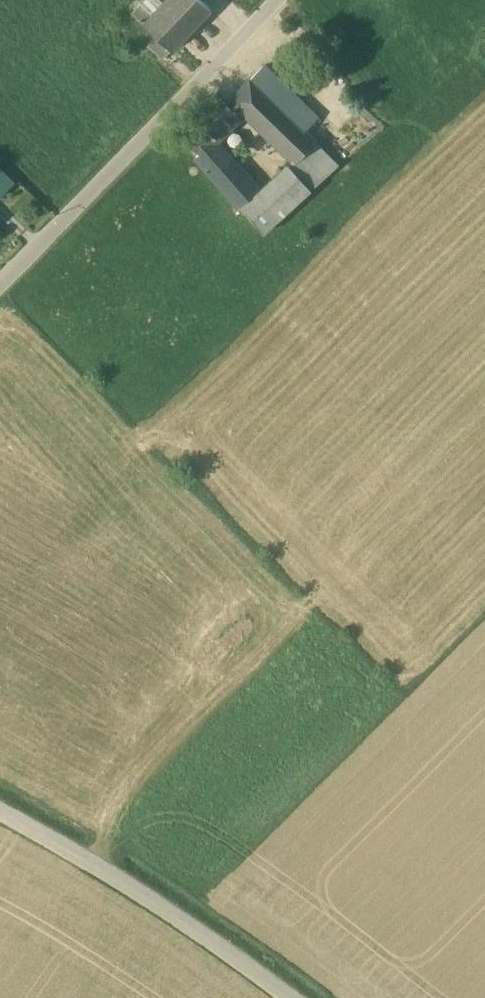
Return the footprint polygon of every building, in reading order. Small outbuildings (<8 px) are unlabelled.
[(153,15),(141,4),(132,13),(157,36),(172,50),(211,9),(202,0),(167,0),(153,15)] [(172,50),(157,36),(149,45),(163,59),(172,50)] [(286,112),(252,78),(227,104),(239,115),(242,111),(259,128),(286,112)] [(217,93),(180,132),(201,152),(212,142),(239,115),(227,104),(217,93)] [(286,112),(259,128),(293,161),(306,149),(315,141),(286,112)] [(257,193),(212,142),(201,152),(197,156),(241,207),(257,193)] [(293,161),(289,164),(312,190),(329,175),(306,149),(293,161)] [(312,190),(289,164),(257,193),(241,207),(264,233),(312,190)]
